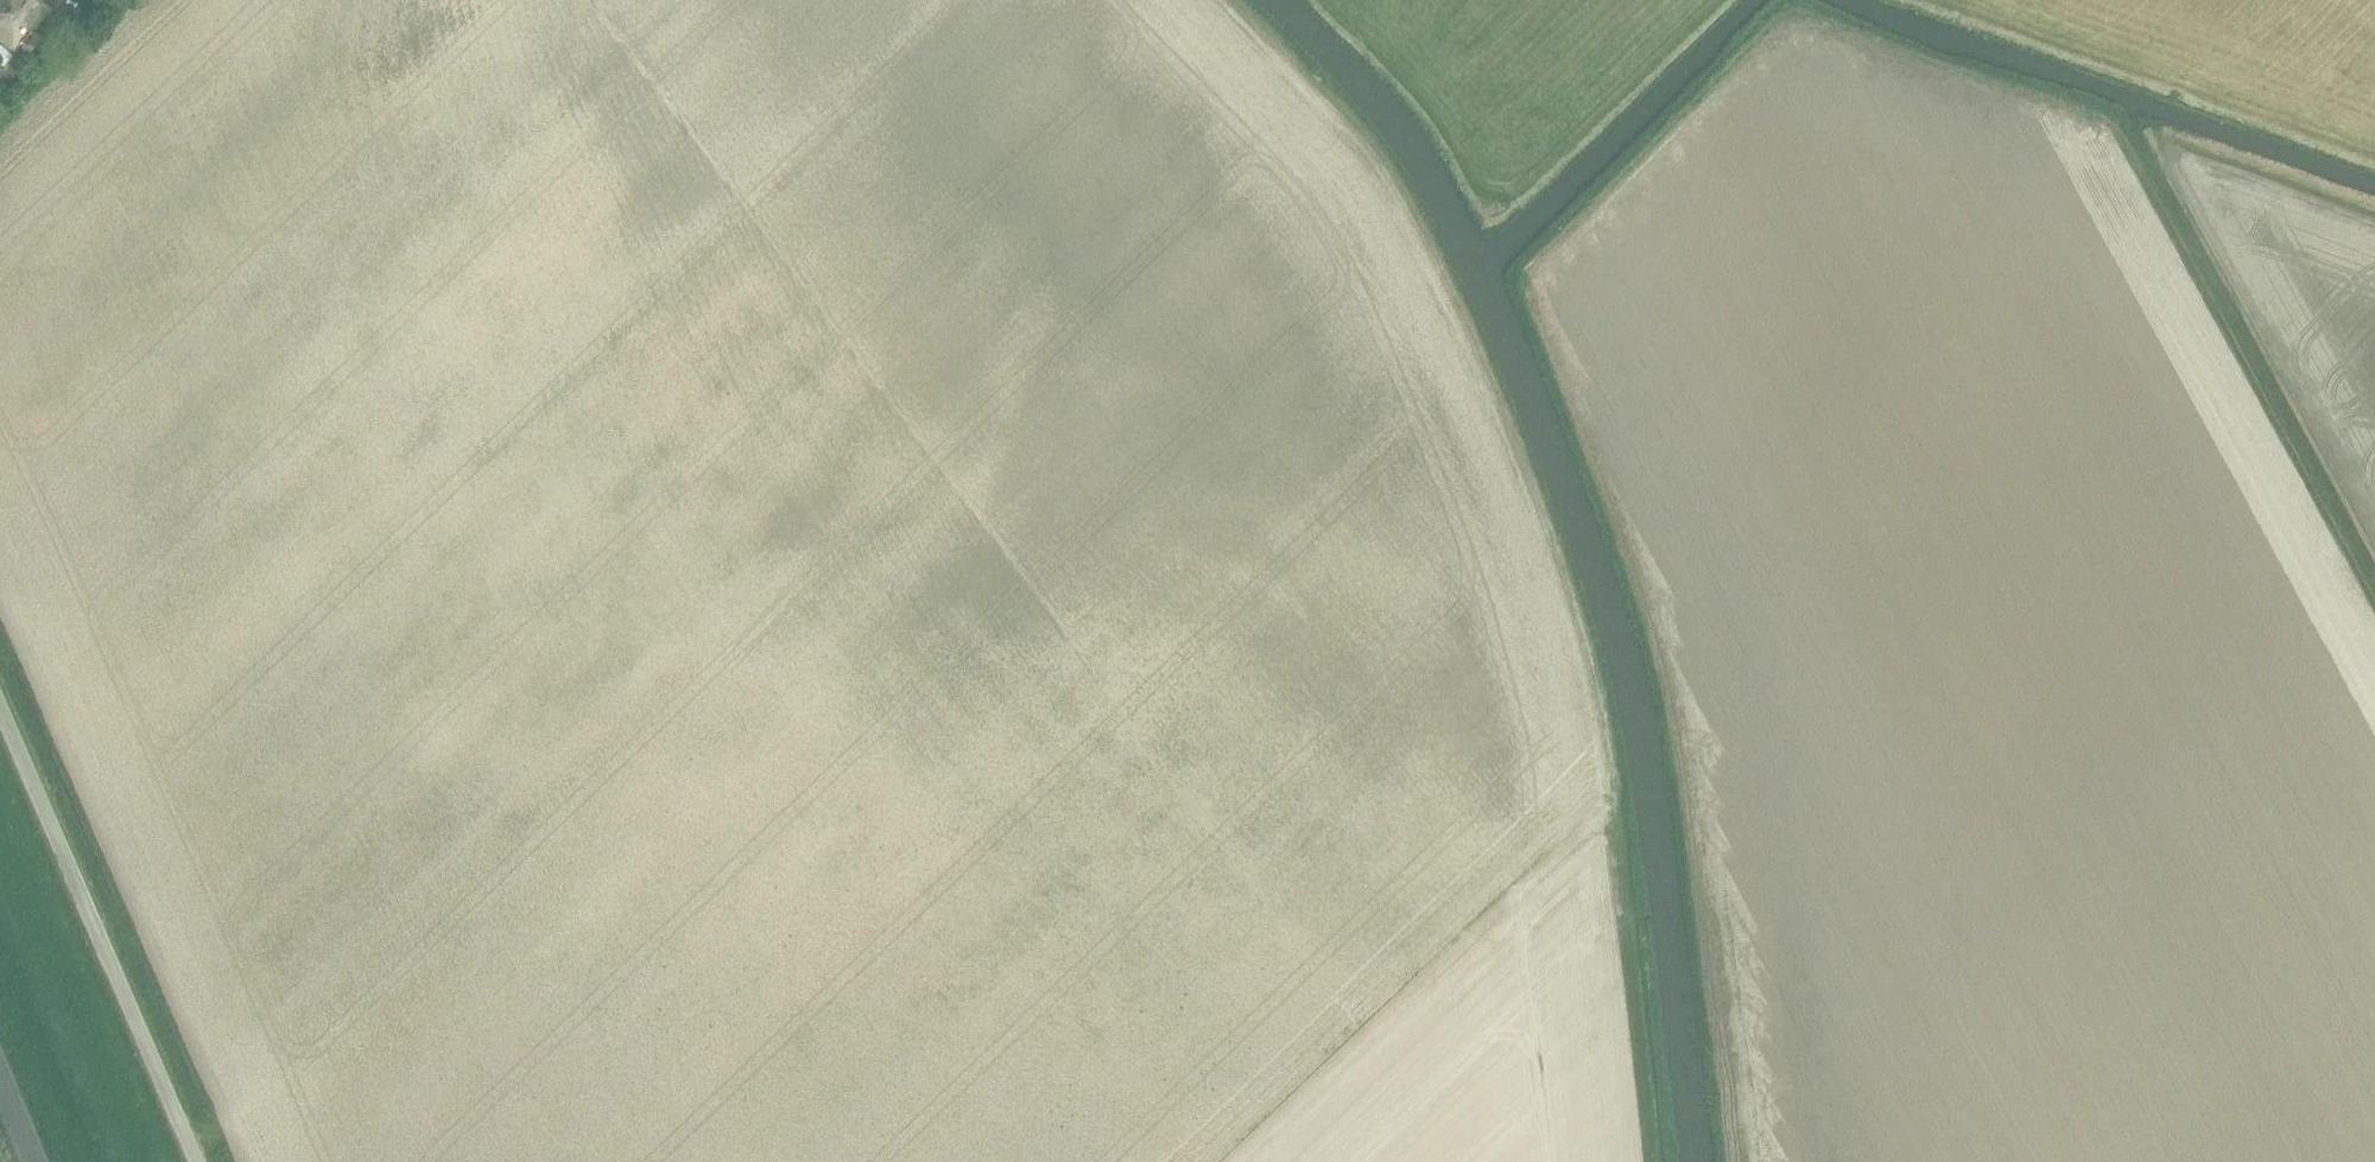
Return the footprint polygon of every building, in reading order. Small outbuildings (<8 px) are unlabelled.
[(2,4),(12,13),(20,3),(16,0),(0,0),(0,7),(2,4)] [(20,3),(12,13),(21,21),(29,12),(40,21),(49,10),(37,0),(16,0),(20,3)] [(3,41),(13,31),(3,22),(12,13),(2,4),(0,7),(0,38),(3,41)] [(14,50),(40,21),(29,12),(21,21),(12,13),(3,22),(13,31),(3,41),(14,50)]
